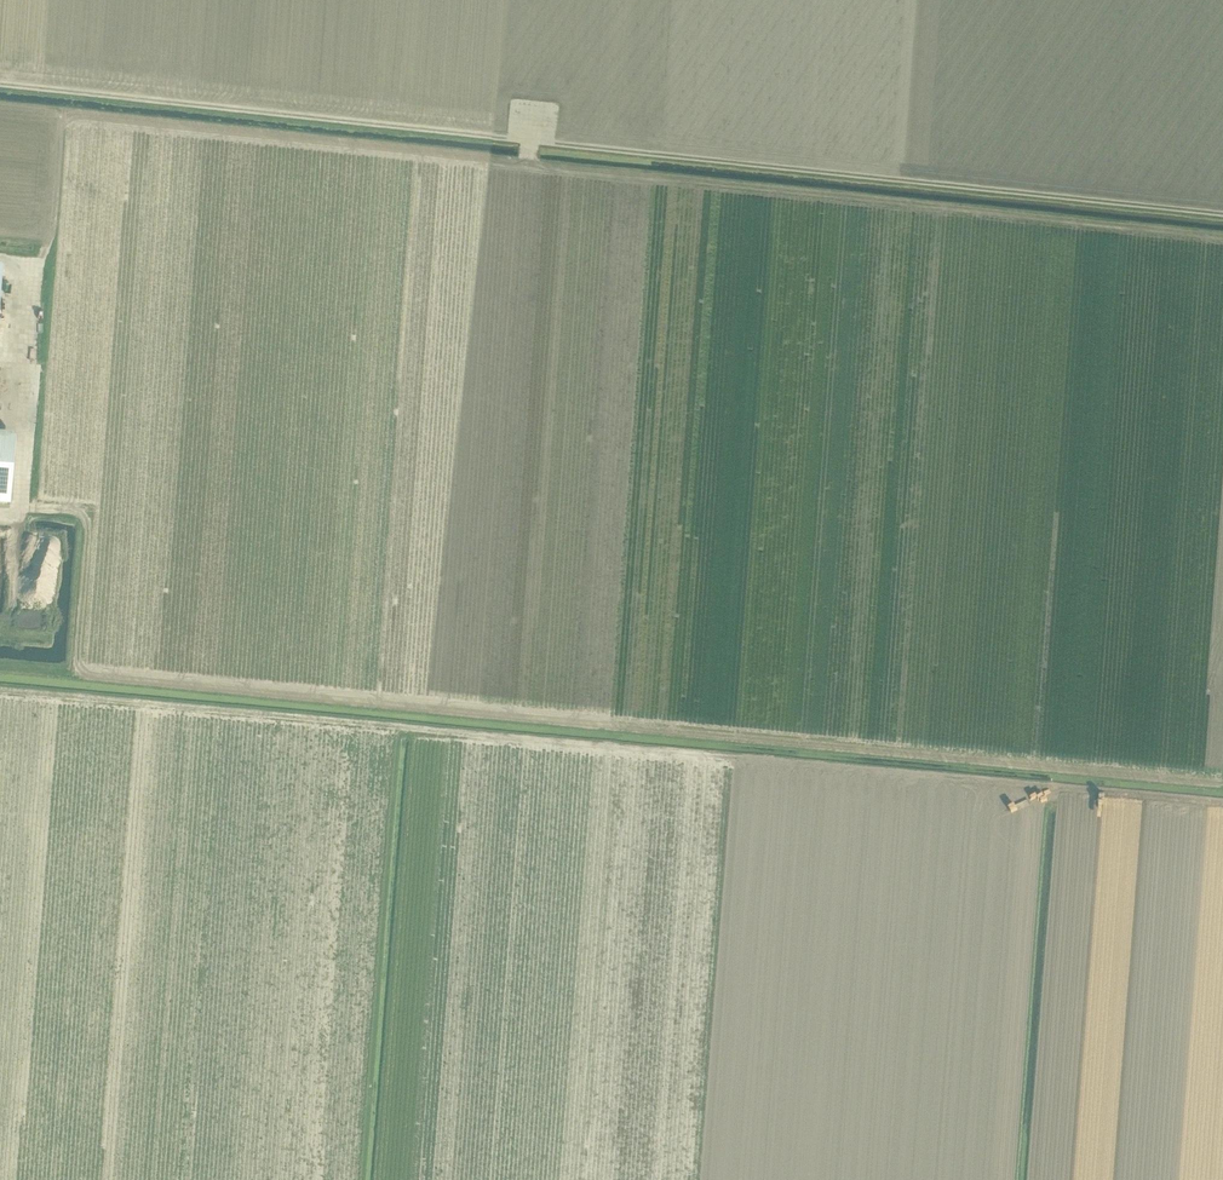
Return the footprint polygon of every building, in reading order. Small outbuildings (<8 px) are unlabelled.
[(10,470),(13,441),(0,440),(0,502),(8,502),(10,470)]
